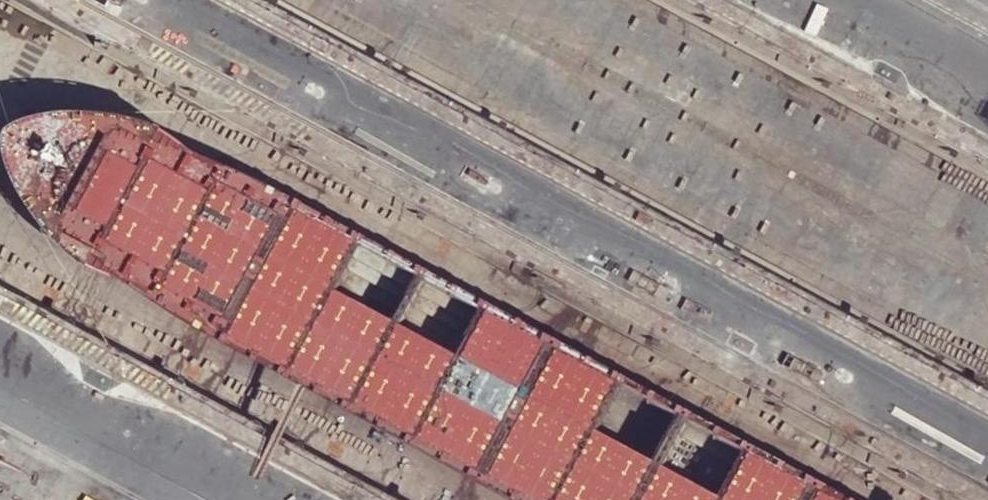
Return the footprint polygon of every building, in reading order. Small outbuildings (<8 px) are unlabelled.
[(987,343),(987,366),(975,377),(975,384),(980,380),(987,390),(987,191),(977,186),(956,161),(948,161),(776,87),(787,100),(780,117),(781,139),(767,150),(768,164),(779,154),(780,196),(771,203),(761,227),(851,267),(882,303),(894,303),(987,343)]
